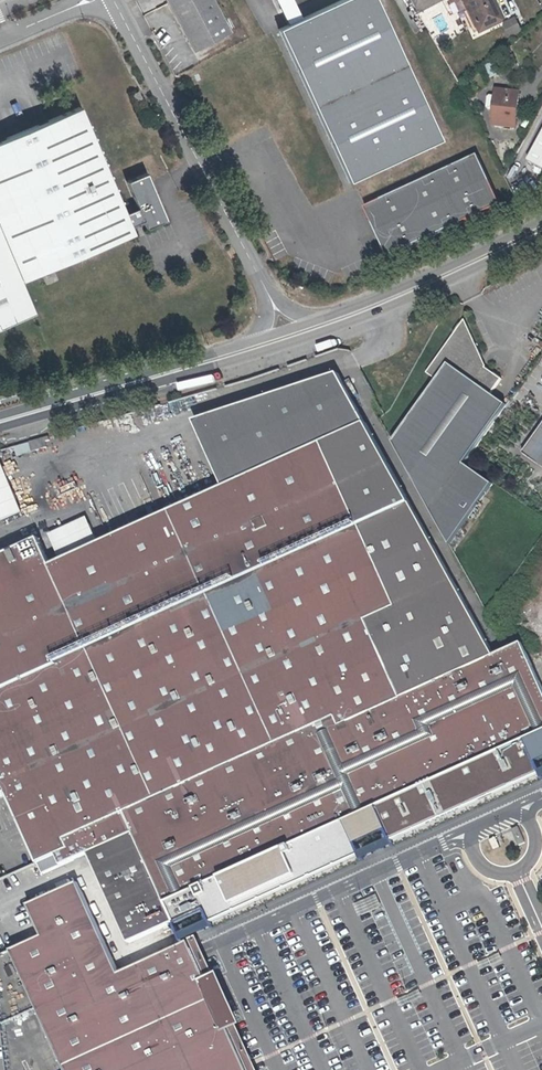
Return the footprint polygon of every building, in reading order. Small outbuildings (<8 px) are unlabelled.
[(210,0),(165,0),(190,49),(226,31),(210,0)] [(287,24),(301,18),(292,0),(276,0),(285,18),(287,24)] [(278,29),(348,181),(438,137),(375,0),(338,0),(301,18),(287,24),(278,29)] [(415,5),(419,12),(441,0),(425,0),(415,5)] [(463,0),(455,0),(460,12),(467,9),(463,0)] [(467,9),(477,32),(496,23),(488,5),(492,3),(491,0),(463,0),(467,9)] [(488,5),(496,23),(504,20),(496,2),(492,3),(488,5)] [(518,20),(506,26),(513,43),(524,32),(518,20)] [(513,53),(493,62),(498,72),(518,63),(513,53)] [(498,72),(493,62),(485,65),(489,75),(498,72)] [(137,91),(131,94),(136,102),(141,98),(137,91)] [(489,108),(495,108),(494,126),(517,128),(521,93),(498,91),(497,100),(491,100),(489,108)] [(18,280),(130,234),(126,226),(126,225),(121,213),(118,206),(120,199),(114,197),(112,193),(114,187),(109,185),(107,179),(108,175),(103,173),(101,168),(104,162),(98,160),(96,155),(98,149),(93,148),(90,142),(92,136),(88,134),(85,129),(87,124),(82,123),(75,106),(48,117),(0,138),(0,236),(18,280)] [(529,159),(541,167),(541,135),(529,159)] [(476,151),(365,207),(390,256),(500,201),(476,151)] [(135,207),(121,213),(126,225),(140,219),(143,227),(162,219),(143,174),(124,181),(135,207)] [(31,313),(18,280),(0,236),(0,326),(31,313)] [(432,382),(388,444),(444,546),(488,486),(459,465),(460,465),(501,406),(486,395),(497,380),(481,368),(474,364),(477,359),(459,322),(421,375),(432,382)] [(192,422),(222,488),(317,445),(356,427),(328,378),(192,422)] [(541,463),(541,425),(524,450),(541,463)] [(489,659),(364,441),(356,427),(317,445),(222,488),(91,548),(53,565),(43,570),(30,541),(5,552),(3,547),(0,549),(0,794),(36,864),(55,855),(58,866),(86,855),(130,837),(134,836),(165,904),(344,824),(523,743),(541,734),(541,695),(518,646),(489,659)] [(42,438),(24,443),(26,452),(40,448),(39,443),(43,441),(42,438)] [(0,461),(0,522),(22,513),(1,461),(0,461)] [(86,517),(48,534),(59,559),(97,542),(86,517)] [(165,904),(170,917),(203,903),(211,921),(357,855),(348,836),(365,828),(381,821),(390,839),(536,773),(523,743),(344,824),(165,904)] [(518,827),(512,830),(519,846),(525,843),(518,827)] [(130,837),(86,855),(127,943),(170,924),(130,837)] [(26,909),(41,940),(10,954),(64,1069),(245,1069),(188,946),(124,976),(80,884),(26,909)]
